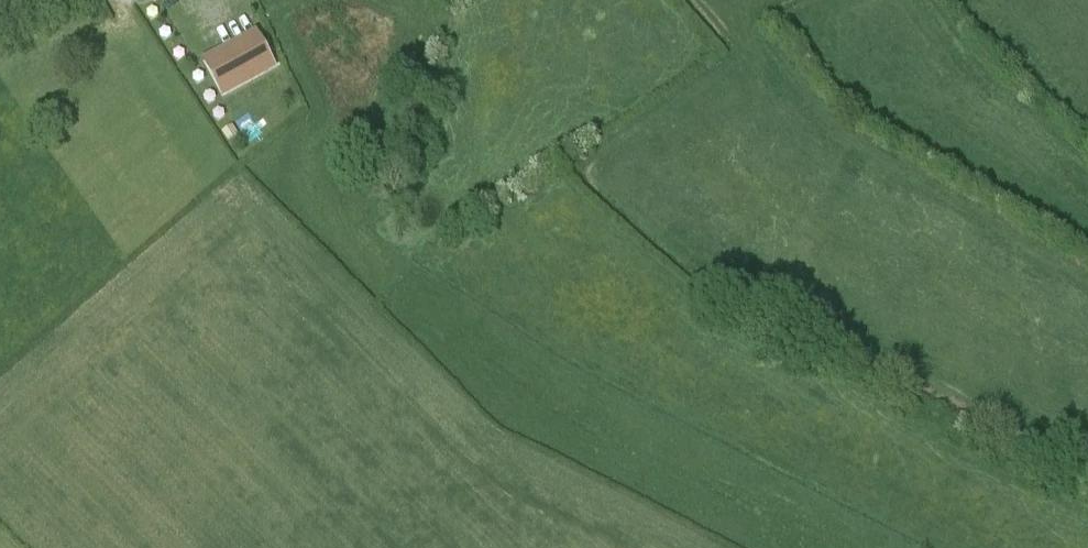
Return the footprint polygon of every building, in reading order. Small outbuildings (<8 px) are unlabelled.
[(227,59),(237,79),(270,61),(259,42),(227,59)]
